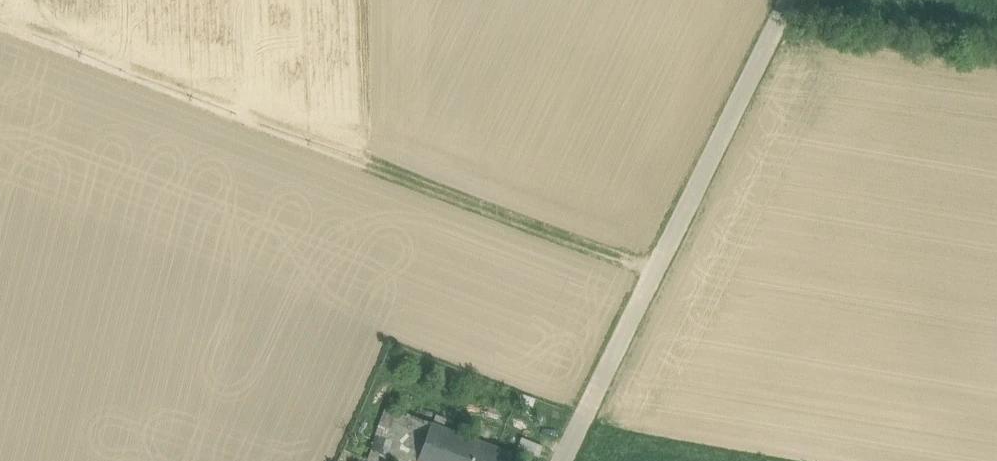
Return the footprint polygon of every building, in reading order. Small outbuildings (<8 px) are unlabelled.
[(418,459),(432,420),(402,409),(388,448),(418,459)] [(432,420),(418,459),(423,460),(471,460),(479,438),(432,420)] [(479,438),(471,460),(509,460),(513,450),(479,438)]
